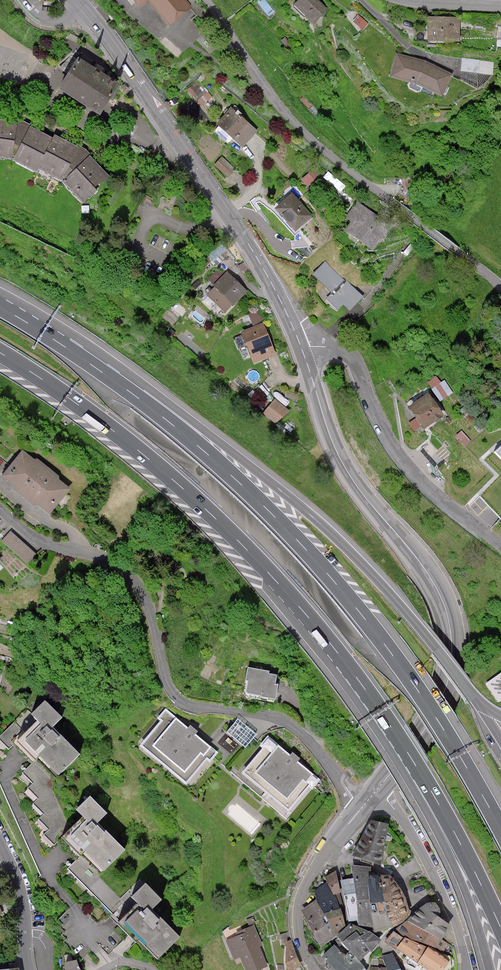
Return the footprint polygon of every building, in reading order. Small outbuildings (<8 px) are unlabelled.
[(146,8),(153,3),(174,27),(196,8),(189,0),(139,0),(146,8)] [(321,0),(300,0),(296,4),(318,25),(332,11),(321,0)] [(353,21),(364,28),(369,21),(358,14),(353,21)] [(466,17),(433,18),(434,43),(466,42),(466,17)] [(432,63),(401,53),(397,76),(424,85),(449,97),(459,75),(432,63)] [(75,59),(56,91),(99,117),(118,86),(75,59)] [(187,89),(204,105),(214,95),(197,78),(187,89)] [(236,108),(222,124),(247,146),(261,131),(236,108)] [(21,160),(25,123),(0,120),(0,157),(21,160)] [(36,127),(25,123),(21,160),(36,127)] [(36,127),(21,160),(45,171),(44,170),(58,137),(36,127)] [(94,153),(58,137),(44,170),(70,182),(95,156),(94,153)] [(95,156),(70,182),(92,204),(117,178),(95,156)] [(217,166),(231,178),(239,168),(225,156),(217,166)] [(310,186),(319,177),(312,169),(302,177),(310,186)] [(275,208),(296,231),(313,215),(292,192),(275,208)] [(358,201),(346,216),(352,220),(345,229),(371,249),(390,225),(358,201)] [(325,262),(312,276),(332,295),(327,300),(339,311),(343,307),(349,313),(363,298),(325,262)] [(230,273),(209,297),(228,314),(236,304),(238,307),(252,291),(230,273)] [(267,318),(244,325),(257,362),(279,355),(267,318)] [(436,389),(413,401),(425,425),(449,412),(436,389)] [(278,424),(290,409),(275,397),(263,412),(278,424)] [(23,452),(3,476),(53,516),(74,489),(62,480),(59,473),(38,458),(34,460),(23,452)] [(1,541),(30,563),(38,552),(9,530),(1,541)] [(269,673),(248,669),(246,683),(249,684),(248,694),(273,698),(277,676),(269,675),(269,673)] [(486,684),(499,702),(500,701),(500,673),(486,684)] [(46,699),(32,713),(38,720),(19,740),(35,756),(38,752),(61,774),(81,753),(54,728),(64,717),(46,699)] [(189,729),(165,710),(158,719),(162,722),(142,747),(187,783),(206,759),(209,762),(216,752),(196,736),(198,732),(191,726),(189,729)] [(264,748),(245,773),(290,810),(309,786),(312,789),(321,778),(301,762),(303,760),(294,753),(292,756),(268,737),(261,746),(264,748)] [(52,777),(34,761),(22,775),(32,784),(28,790),(39,800),(35,805),(46,815),(41,821),(51,830),(44,837),(55,847),(69,831),(52,777)] [(66,835),(102,871),(125,848),(97,820),(105,812),(91,797),(78,810),(84,817),(66,835)] [(390,825),(370,821),(354,857),(381,867),(390,825)] [(85,875),(89,871),(77,859),(69,868),(96,894),(100,889),(85,875)] [(367,864),(352,864),(356,877),(360,904),(361,922),(362,929),(376,930),(370,878),(367,864)] [(338,870),(326,875),(329,884),(334,897),(345,895),(341,879),(338,870)] [(356,877),(341,879),(345,895),(352,923),(361,922),(360,904),(356,877)] [(384,877),(370,878),(376,930),(377,935),(395,929),(388,910),(384,877)] [(393,877),(384,877),(388,910),(395,929),(397,932),(412,924),(418,918),(416,910),(410,898),(400,883),(393,877)] [(163,900),(145,884),(131,899),(142,908),(127,924),(164,957),(182,937),(153,911),(163,900)] [(315,895),(317,901),(328,918),(340,936),(344,934),(352,923),(345,895),(334,897),(329,884),(315,895)] [(317,901),(304,911),(324,950),(340,936),(328,918),(317,901)] [(451,926),(429,908),(418,918),(412,924),(443,941),(451,926)] [(370,958),(382,942),(377,935),(376,930),(362,929),(361,922),(352,923),(344,934),(345,936),(342,940),(352,951),(365,964),(370,958)] [(442,955),(443,941),(412,924),(397,932),(434,951),(442,955)] [(253,926),(242,931),(244,936),(229,943),(237,961),(242,959),(247,969),(262,969),(268,967),(259,948),(262,946),(253,926)] [(397,932),(387,942),(400,953),(427,969),(443,969),(448,962),(434,951),(397,932)] [(286,942),(286,964),(288,969),(293,969),(301,966),(290,940),(286,942)] [(323,956),(328,963),(326,968),(328,969),(367,969),(367,968),(365,964),(352,951),(346,955),(338,946),(323,956)] [(382,957),(386,967),(388,969),(403,969),(394,952),(382,957)] [(66,969),(82,969),(77,958),(63,963),(66,969)] [(370,958),(369,969),(388,969),(386,967),(379,967),(379,959),(370,958)]
